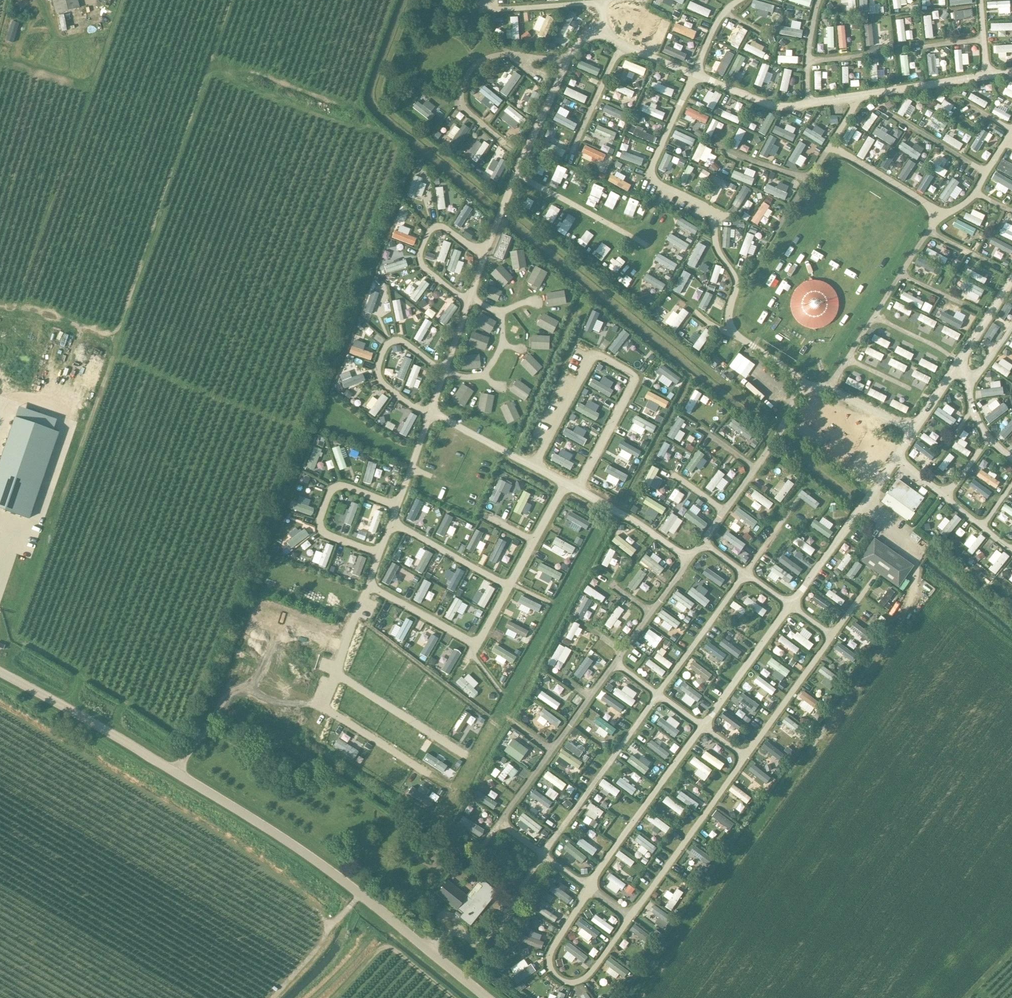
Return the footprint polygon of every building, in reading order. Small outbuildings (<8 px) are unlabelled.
[(56,14),(79,8),(78,0),(52,0),(56,14)] [(750,6),(779,15),(780,10),(774,8),(775,6),(757,0),(752,0),(750,6)] [(842,12),(856,12),(856,0),(842,0),(842,12)] [(867,0),(860,0),(862,16),(869,15),(867,0)] [(893,9),(901,8),(900,0),(892,0),(893,9)] [(987,8),(1011,8),(1010,0),(987,1),(987,8)] [(690,1),(687,8),(708,17),(711,10),(690,1)] [(972,9),(951,12),(953,20),(973,16),(972,9)] [(932,14),(923,15),(926,38),(934,37),(931,19),(939,18),(938,10),(932,11),(932,14)] [(569,25),(572,16),(565,13),(557,35),(569,40),(574,27),(569,25)] [(539,32),(537,35),(544,38),(554,18),(547,15),(545,18),(539,15),(533,29),(539,32)] [(574,15),(570,25),(577,28),(581,19),(574,15)] [(506,39),(519,39),(519,16),(510,16),(510,29),(506,29),(506,39)] [(897,41),(913,40),(913,30),(905,30),(904,19),(896,19),(897,41)] [(991,23),(991,31),(1011,30),(1011,22),(991,23)] [(873,23),(864,23),(865,46),(874,45),(873,23)] [(736,24),(728,42),(740,47),(748,29),(736,24)] [(679,25),(676,32),(699,41),(702,34),(679,25)] [(846,48),(845,25),(837,25),(838,48),(846,48)] [(782,26),(780,34),(803,38),(805,31),(782,26)] [(824,47),(834,47),(834,26),(825,26),(824,47)] [(750,39),(744,49),(763,59),(768,48),(750,39)] [(663,52),(684,61),(687,55),(666,45),(663,52)] [(1007,58),(1007,53),(1011,53),(1011,45),(994,45),(994,58),(1007,58)] [(963,72),(963,64),(969,64),(968,53),(962,53),(962,49),(954,49),(955,72),(963,72)] [(720,62),(716,60),(711,70),(723,76),(734,53),(726,50),(720,62)] [(799,56),(792,56),(792,51),(779,51),(778,63),(798,64),(799,56)] [(902,76),(910,75),(907,53),(899,54),(902,76)] [(728,77),(735,80),(746,57),(739,54),(728,77)] [(580,59),(576,67),(597,76),(601,69),(580,59)] [(625,59),(622,67),(643,76),(646,68),(625,59)] [(869,59),(870,82),(878,81),(877,59),(869,59)] [(768,71),(770,65),(763,62),(754,84),(761,87),(764,82),(769,84),(773,73),(768,71)] [(885,65),(877,66),(878,74),(886,74),(885,65)] [(785,68),(779,90),(787,92),(793,70),(785,68)] [(814,90),(821,90),(821,78),(824,78),(824,71),(814,71),(814,90)] [(522,77),(515,72),(501,92),(508,97),(522,77)] [(654,80),(650,89),(672,97),(675,88),(654,80)] [(1009,81),(1003,93),(1011,98),(1011,83),(1009,81)] [(618,83),(615,90),(632,98),(635,92),(618,83)] [(503,101),(484,86),(479,92),(499,107),(503,101)] [(567,87),(564,94),(584,103),(587,96),(567,87)] [(709,89),(702,102),(715,108),(722,96),(709,89)] [(968,99),(986,107),(988,101),(971,93),(968,99)] [(909,119),(917,106),(905,99),(897,112),(909,119)] [(435,116),(417,102),(412,107),(430,122),(435,116)] [(939,102),(935,107),(950,118),(954,113),(939,102)] [(1009,121),(1011,115),(1005,112),(1008,107),(997,102),(992,113),(1009,121)] [(641,111),(662,120),(666,112),(645,103),(641,111)] [(624,122),(627,114),(605,104),(602,112),(624,122)] [(527,121),(509,106),(505,111),(523,126),(527,121)] [(559,107),(553,120),(574,131),(577,124),(564,117),(567,111),(559,107)] [(684,115),(693,119),(697,111),(688,107),(684,115)] [(718,109),(716,115),(739,123),(741,117),(718,109)] [(456,119),(462,117),(460,110),(454,112),(456,119)] [(767,112),(759,132),(767,135),(775,115),(767,112)] [(872,112),(861,127),(867,132),(878,116),(872,112)] [(935,113),(927,123),(940,133),(948,124),(935,113)] [(854,123),(858,126),(863,120),(858,116),(854,123)] [(705,136),(711,139),(719,121),(713,118),(705,136)] [(822,145),(826,139),(823,136),(826,131),(811,122),(804,134),(822,145)] [(593,132),(613,141),(617,133),(597,124),(593,132)] [(787,124),(785,129),(776,125),(772,132),(792,141),(798,129),(787,124)] [(469,129),(463,125),(449,144),(455,148),(469,129)] [(632,125),(628,133),(652,143),(655,135),(632,125)] [(839,144),(846,148),(857,129),(850,125),(839,144)] [(893,144),(897,136),(877,126),(873,135),(893,144)] [(740,128),(730,144),(736,148),(747,132),(740,128)] [(970,149),(976,153),(984,140),(988,143),(993,135),(982,129),(970,149)] [(693,146),(696,139),(676,130),(673,137),(693,146)] [(942,141),(960,150),(963,143),(946,134),(942,141)] [(760,155),(766,158),(771,146),(779,150),(783,141),(769,135),(760,155)] [(868,136),(857,156),(864,159),(875,139),(868,136)] [(557,146),(560,141),(554,138),(551,144),(544,140),(541,147),(563,157),(566,150),(557,146)] [(914,157),(920,147),(906,138),(899,148),(914,157)] [(624,141),(618,157),(640,166),(643,159),(626,153),(630,143),(624,141)] [(489,145),(484,142),(472,160),(477,164),(489,145)] [(699,162),(700,159),(707,162),(713,149),(699,143),(692,159),(699,162)] [(581,152),(603,162),(606,154),(585,144),(581,152)] [(740,150),(747,153),(750,147),(742,144),(740,150)] [(675,153),(685,156),(687,150),(677,147),(675,153)] [(793,147),(786,165),(792,168),(799,150),(793,147)] [(885,172),(897,153),(891,149),(879,168),(885,172)] [(944,177),(948,170),(943,167),(948,157),(937,151),(928,167),(944,177)] [(659,170),(670,175),(676,160),(664,155),(659,170)] [(511,160),(504,157),(494,178),(501,181),(511,160)] [(1002,158),(996,169),(1011,177),(1011,164),(1002,158)] [(897,178),(903,182),(916,164),(909,159),(897,178)] [(686,184),(694,167),(687,164),(680,181),(686,184)] [(704,168),(699,175),(706,180),(711,173),(704,168)] [(731,176),(752,186),(758,173),(750,169),(747,175),(734,169),(731,176)] [(928,170),(918,190),(925,194),(935,174),(928,170)] [(628,192),(631,185),(611,174),(608,180),(628,192)] [(715,191),(722,178),(716,174),(709,188),(715,191)] [(414,176),(407,197),(415,199),(422,179),(414,176)] [(767,183),(763,190),(784,201),(788,193),(767,183)] [(937,199),(944,204),(955,187),(948,183),(937,199)] [(1000,197),(1003,191),(988,183),(985,189),(1000,197)] [(442,187),(434,188),(438,209),(445,208),(442,187)] [(742,188),(732,203),(737,207),(748,193),(742,188)] [(635,198),(626,212),(638,219),(646,205),(635,198)] [(751,220),(758,225),(771,206),(764,201),(751,220)] [(472,209),(465,205),(456,222),(462,226),(472,209)] [(970,214),(966,212),(963,218),(980,226),(986,215),(973,209),(970,214)] [(695,235),(699,228),(682,219),(678,226),(695,235)] [(973,235),(976,229),(956,219),(953,226),(973,235)] [(1005,222),(999,234),(1011,241),(1011,225),(1005,222)] [(731,238),(743,239),(743,228),(723,227),(722,247),(730,248),(731,238)] [(416,238),(394,230),(391,238),(413,245),(416,238)] [(747,256),(748,253),(755,255),(757,247),(752,246),(755,234),(746,232),(740,254),(747,256)] [(666,240),(686,250),(690,244),(669,233),(666,240)] [(503,261),(512,238),(505,235),(496,258),(503,261)] [(1011,254),(1011,246),(992,236),(989,243),(1011,255),(1011,254)] [(444,263),(451,243),(443,241),(437,260),(444,263)] [(604,243),(594,255),(602,261),(611,249),(604,243)] [(935,245),(933,250),(927,247),(924,255),(945,264),(947,258),(942,256),(945,249),(935,245)] [(696,267),(704,249),(698,246),(689,264),(696,267)] [(954,259),(958,252),(951,249),(948,257),(954,259)] [(461,252),(455,250),(447,270),(454,273),(461,252)] [(524,250),(510,252),(512,269),(526,267),(524,250)] [(657,254),(654,261),(675,270),(678,263),(657,254)] [(937,273),(940,267),(917,258),(915,264),(937,273)] [(407,268),(405,260),(385,265),(386,273),(407,268)] [(514,278),(502,264),(491,274),(503,287),(514,278)] [(717,284),(723,267),(715,264),(710,282),(717,284)] [(985,284),(990,274),(973,264),(967,274),(985,284)] [(547,272),(535,266),(528,283),(539,288),(547,272)] [(646,272),(642,279),(662,291),(666,284),(646,272)] [(686,294),(692,285),(687,281),(690,276),(684,272),(675,287),(686,294)] [(429,287),(423,282),(410,297),(417,302),(429,287)] [(963,294),(978,302),(985,289),(970,282),(963,294)] [(498,302),(503,290),(491,285),(486,296),(498,302)] [(703,311),(714,293),(708,289),(697,307),(703,311)] [(565,290),(547,293),(550,307),(567,304),(565,290)] [(378,294),(370,291),(364,311),(372,314),(378,294)] [(715,297),(712,302),(724,307),(726,301),(715,297)] [(395,300),(392,301),(396,322),(403,321),(399,299),(395,300)] [(437,321),(443,326),(457,307),(451,303),(437,321)] [(895,303),(893,309),(910,315),(912,309),(895,303)] [(952,305),(944,317),(960,328),(968,316),(952,305)] [(428,308),(424,314),(432,319),(435,313),(428,308)] [(682,308),(678,314),(673,310),(664,322),(676,331),(689,313),(682,308)] [(600,314),(592,311),(584,330),(592,334),(600,314)] [(559,322),(544,313),(537,325),(553,334),(559,322)] [(933,328),(937,322),(921,313),(917,320),(933,328)] [(496,323),(480,314),(474,325),(489,334),(496,323)] [(431,323),(424,319),(413,339),(420,343),(431,323)] [(945,324),(941,332),(958,340),(961,333),(945,324)] [(695,331),(689,339),(694,343),(692,346),(699,351),(712,333),(705,328),(700,335),(695,331)] [(631,335),(624,329),(608,349),(615,355),(631,335)] [(489,338),(473,331),(468,343),(485,350),(489,338)] [(354,334),(351,342),(358,344),(361,337),(354,334)] [(888,348),(891,341),(873,334),(870,342),(888,348)] [(550,337),(532,336),(531,348),(550,349),(550,337)] [(910,361),(914,354),(897,345),(894,352),(910,361)] [(372,354),(351,346),(348,354),(369,361),(372,354)] [(478,354),(462,355),(463,370),(479,368),(478,354)] [(543,367),(531,355),(521,364),(534,377),(543,367)] [(410,360),(403,357),(396,376),(403,379),(410,360)] [(918,365),(935,373),(938,366),(921,358),(918,365)] [(995,362),(991,367),(1007,377),(1011,368),(1011,364),(1001,358),(998,364),(995,362)] [(420,367),(413,365),(405,385),(412,388),(420,367)] [(682,378),(663,365),(658,372),(677,385),(682,378)] [(365,381),(363,374),(342,382),(345,389),(365,381)] [(532,390),(517,380),(509,391),(524,401),(532,390)] [(1001,380),(989,382),(990,388),(980,390),(981,398),(1003,394),(1001,380)] [(615,392),(593,381),(590,387),(612,398),(615,392)] [(758,399),(763,394),(749,381),(744,387),(758,399)] [(472,392),(462,385),(453,400),(463,406),(472,392)] [(692,415),(701,392),(693,389),(684,412),(692,415)] [(670,403),(648,392),(645,398),(667,410),(670,403)] [(388,399),(381,394),(368,412),(374,417),(388,399)] [(493,396),(481,394),(478,410),(490,413),(493,396)] [(986,417),(1001,402),(995,396),(981,412),(986,417)] [(512,402),(500,407),(506,423),(519,418),(512,402)] [(1002,402),(985,419),(991,425),(1008,407),(1002,402)] [(601,415),(579,404),(576,410),(598,422),(601,415)] [(939,406),(934,413),(954,427),(963,415),(947,404),(943,409),(939,406)] [(416,415),(410,412),(399,433),(405,436),(416,415)] [(658,426),(636,414),(633,421),(654,432),(658,426)] [(685,433),(680,430),(685,421),(677,416),(666,435),(680,443),(685,433)] [(0,459),(0,509),(24,517),(53,431),(14,417),(0,459)] [(734,417),(728,424),(748,441),(754,435),(734,417)] [(1011,432),(1011,419),(998,433),(1005,439),(1011,432)] [(588,441),(566,430),(563,436),(585,447),(588,441)] [(965,440),(969,434),(964,430),(953,448),(968,457),(971,452),(965,448),(968,442),(965,440)] [(933,447),(940,437),(933,432),(929,437),(923,433),(920,437),(933,447)] [(654,458),(661,462),(671,443),(664,439),(654,458)] [(931,460),(936,453),(918,439),(913,446),(931,460)] [(644,453),(622,442),(619,448),(641,459),(644,453)] [(339,446),(332,448),(339,470),(346,468),(339,446)] [(321,449),(314,447),(307,467),(315,470),(321,449)] [(698,450),(685,468),(691,473),(705,455),(698,450)] [(947,472),(956,457),(948,453),(940,468),(947,472)] [(577,465),(555,454),(551,460),(573,472),(577,465)] [(377,461),(369,459),(364,481),(371,482),(377,461)] [(332,460),(325,462),(328,470),(334,468),(332,460)] [(656,484),(663,469),(654,465),(646,480),(656,484)] [(629,477),(607,466),(604,472),(626,484),(629,477)] [(980,475),(997,492),(1003,486),(993,476),(995,474),(988,466),(980,475)] [(711,491),(725,475),(719,469),(705,486),(711,491)] [(731,480),(736,473),(731,469),(726,476),(731,480)] [(782,477),(774,488),(779,492),(774,498),(781,503),(794,485),(782,477)] [(506,483),(500,479),(490,499),(496,503),(506,483)] [(908,521),(914,513),(925,499),(898,479),(881,502),(908,521)] [(987,499),(992,493),(973,479),(969,486),(987,499)] [(674,484),(667,504),(676,507),(683,487),(674,484)] [(306,485),(305,492),(312,494),(314,486),(306,485)] [(770,509),(774,502),(754,490),(749,498),(770,509)] [(530,495),(524,492),(514,512),(520,515),(530,495)] [(424,502),(417,499),(407,519),(414,522),(424,502)] [(668,510),(646,499),(643,505),(665,516),(668,510)] [(696,511),(702,503),(697,499),(684,516),(703,530),(709,522),(696,511)] [(315,508),(293,500),(290,508),(312,516),(315,508)] [(359,506),(351,503),(343,523),(349,526),(359,506)] [(1001,510),(1011,517),(1011,508),(1004,504),(1001,510)] [(753,528),(758,522),(739,508),(734,515),(753,528)] [(383,512),(376,509),(369,531),(376,534),(383,512)] [(672,512),(660,529),(667,534),(669,531),(674,535),(684,520),(672,512)] [(593,525),(571,513),(568,520),(590,531),(593,525)] [(451,518),(445,514),(435,534),(441,538),(451,518)] [(947,537),(961,518),(955,514),(950,521),(945,517),(936,528),(947,537)] [(819,522),(815,519),(811,525),(829,539),(833,532),(829,529),(833,524),(823,517),(819,522)] [(730,529),(738,532),(741,526),(733,522),(730,529)] [(956,533),(962,537),(966,532),(960,527),(956,533)] [(309,536),(305,529),(287,542),(292,548),(309,536)] [(483,533),(476,530),(466,550),(473,553),(483,533)] [(721,538),(742,550),(746,543),(725,531),(721,538)] [(974,531),(963,545),(973,553),(984,540),(974,531)] [(632,555),(636,549),(616,535),(612,541),(632,555)] [(793,543),(811,556),(815,550),(798,537),(793,543)] [(859,560),(899,588),(914,566),(875,538),(859,560)] [(578,550),(556,539),(553,545),(574,557),(578,550)] [(307,540),(300,545),(304,550),(310,545),(307,540)] [(507,543),(501,540),(491,559),(497,563),(507,543)] [(333,545),(325,543),(319,563),(326,566),(333,545)] [(616,551),(610,548),(601,564),(608,567),(616,551)] [(431,553),(425,549),(415,569),(421,573),(431,553)] [(997,549),(987,559),(993,565),(989,569),(995,574),(1010,557),(1004,551),(1002,554),(997,549)] [(837,568),(842,572),(852,557),(847,553),(837,568)] [(366,559),(359,555),(352,574),(359,577),(366,559)] [(664,569),(646,555),(642,561),(660,575),(664,569)] [(795,572),(799,567),(782,555),(778,561),(795,572)] [(851,581),(860,567),(855,563),(845,578),(851,581)] [(398,567),(391,564),(381,584),(388,587),(398,567)] [(563,575),(541,564),(538,570),(559,581),(563,575)] [(776,582),(779,579),(788,586),(794,578),(775,564),(767,575),(776,582)] [(705,566),(700,574),(721,587),(726,579),(705,566)] [(463,572),(457,569),(447,589),(453,592),(463,572)] [(646,575),(640,571),(629,586),(635,590),(646,575)] [(981,583),(988,585),(990,578),(983,576),(981,583)] [(589,584),(595,587),(598,581),(592,578),(589,584)] [(430,584),(423,581),(413,600),(419,604),(430,584)] [(708,600),(714,589),(704,583),(695,600),(711,609),(714,603),(708,600)] [(601,604),(606,597),(588,585),(583,591),(601,604)] [(495,589),(488,586),(478,606),(485,609),(495,589)] [(888,587),(879,603),(885,607),(895,591),(888,587)] [(841,606),(845,600),(829,589),(825,595),(841,606)] [(671,596),(678,601),(675,606),(685,614),(693,602),(676,590),(671,596)] [(817,593),(812,600),(826,610),(831,603),(817,593)] [(542,607),(522,596),(518,603),(538,614),(542,607)] [(592,599),(586,596),(575,617),(581,620),(592,599)] [(762,617),(767,610),(747,596),(742,602),(762,617)] [(461,602),(454,599),(444,619),(451,622),(461,602)] [(733,601),(729,606),(736,610),(734,613),(740,618),(746,610),(733,601)] [(624,610),(618,606),(606,625),(612,629),(624,610)] [(657,616),(674,630),(679,622),(662,609),(657,616)] [(877,630),(886,620),(881,615),(878,619),(874,616),(868,623),(877,630)] [(412,622),(406,619),(395,639),(402,642),(412,622)] [(530,635),(508,622),(504,628),(526,641),(530,635)] [(581,625),(576,622),(565,642),(571,645),(581,625)] [(859,625),(847,642),(853,647),(866,629),(859,625)] [(808,639),(812,634),(802,626),(793,638),(809,651),(814,644),(808,639)] [(437,639),(430,635),(420,655),(427,659),(437,639)] [(781,636),(776,642),(796,655),(800,648),(781,636)] [(743,648),(726,637),(720,646),(737,657),(743,648)] [(650,655),(657,646),(648,640),(645,644),(639,640),(635,645),(650,655)] [(707,642),(700,652),(714,662),(721,651),(707,642)] [(835,648),(839,650),(835,656),(848,663),(854,653),(838,643),(835,648)] [(564,648),(559,645),(548,665),(554,668),(564,648)] [(518,659),(496,646),(491,653),(514,666),(518,659)] [(460,654),(453,651),(443,670),(450,674),(460,654)] [(658,652),(654,658),(669,669),(673,664),(658,652)] [(772,657),(767,664),(785,678),(790,671),(772,657)] [(645,664),(662,677),(666,671),(649,659),(645,664)] [(691,660),(686,667),(707,682),(712,674),(691,660)] [(823,665),(818,671),(830,680),(835,675),(823,665)] [(594,680),(578,668),(574,674),(590,685),(594,680)] [(771,696),(776,690),(758,675),(753,682),(771,696)] [(478,693),(461,677),(456,682),(473,698),(478,693)] [(696,703),(702,696),(679,678),(674,686),(685,694),(681,699),(690,706),(693,701),(696,703)] [(559,694),(563,687),(556,683),(552,690),(559,694)] [(636,702),(618,688),(613,693),(631,707),(636,702)] [(802,689),(797,695),(814,709),(820,703),(802,689)] [(561,703),(542,691),(537,698),(557,710),(561,703)] [(733,696),(747,706),(751,701),(736,691),(733,696)] [(624,707),(608,696),(604,701),(620,713),(624,707)] [(370,717),(349,703),(345,710),(366,724),(370,717)] [(562,722),(543,710),(539,715),(558,728),(562,722)] [(472,716),(464,711),(452,730),(460,735),(472,716)] [(738,729),(742,723),(724,713),(720,719),(738,729)] [(616,729),(598,717),(594,723),(612,736),(616,729)] [(680,731),(661,719),(657,724),(676,737),(680,731)] [(787,727),(778,742),(785,747),(794,731),(787,727)] [(705,735),(701,740),(710,747),(714,741),(705,735)] [(359,751),(337,738),(333,745),(354,758),(359,751)] [(529,750),(513,739),(504,751),(520,763),(529,750)] [(764,739),(759,746),(779,759),(783,752),(764,739)] [(669,754),(652,741),(648,747),(665,760),(669,754)] [(583,752),(569,743),(565,748),(579,757),(583,752)] [(674,753),(679,747),(674,743),(669,750),(674,753)] [(582,764),(563,750),(559,756),(578,770),(582,764)] [(705,750),(701,757),(720,770),(725,764),(705,750)] [(447,766),(426,753),(422,760),(443,773),(447,766)] [(650,768),(632,755),(627,762),(646,774),(650,768)] [(689,763),(697,769),(694,773),(703,781),(712,770),(694,756),(689,763)] [(393,774),(371,761),(367,768),(388,781),(393,774)] [(749,762),(744,769),(762,783),(767,776),(749,762)] [(517,770),(507,764),(502,772),(512,778),(517,770)] [(567,784),(548,771),(544,778),(562,790),(567,784)] [(638,781),(640,775),(633,773),(631,778),(638,781)] [(637,790),(621,778),(617,783),(633,795),(637,790)] [(620,791),(604,780),(600,786),(616,797),(620,791)] [(753,793),(758,784),(752,780),(747,789),(753,793)] [(747,805),(751,797),(732,785),(727,793),(747,805)] [(550,787),(545,794),(554,801),(559,794),(550,787)] [(554,803),(535,790),(531,795),(549,808),(554,803)] [(696,812),(701,806),(683,792),(678,798),(696,812)] [(490,799),(491,798),(482,793),(477,800),(496,813),(500,806),(490,799)] [(667,795),(661,802),(680,816),(685,809),(667,795)] [(604,813),(590,802),(586,808),(600,819),(604,813)] [(711,818),(730,830),(736,821),(716,809),(711,818)] [(542,827),(524,813),(520,819),(538,833),(542,827)] [(665,834),(670,827),(651,813),(646,819),(665,834)] [(487,830),(473,822),(470,827),(484,836),(487,830)] [(589,828),(586,834),(593,838),(596,833),(589,828)] [(647,859),(656,848),(640,834),(630,845),(647,859)] [(597,850),(581,838),(577,844),(593,856),(597,850)] [(587,857),(569,843),(564,850),(582,864),(587,857)] [(695,846),(690,852),(707,864),(712,858),(695,846)] [(631,867),(635,861),(619,850),(615,856),(631,867)] [(617,895),(625,884),(613,874),(604,885),(617,895)] [(455,913),(461,917),(460,918),(471,926),(499,892),(482,878),(468,896),(449,881),(438,894),(458,910),(455,913)] [(573,897),(560,888),(554,884),(549,891),(568,904),(573,897)] [(631,894),(635,888),(628,884),(624,890),(631,894)] [(673,894),(667,890),(663,896),(669,900),(664,907),(671,911),(684,893),(677,888),(673,894)] [(643,914),(663,929),(672,917),(652,902),(643,914)] [(544,904),(538,914),(552,923),(558,913),(544,904)] [(609,934),(614,928),(597,913),(591,920),(609,934)] [(582,917),(576,924),(581,929),(577,933),(589,944),(599,933),(582,917)] [(642,940),(648,933),(635,923),(630,930),(642,940)] [(583,963),(588,956),(571,944),(566,951),(583,963)] [(609,957),(601,968),(620,981),(628,970),(609,957)] [(536,971),(532,963),(529,965),(525,959),(510,967),(518,981),(536,971)]
